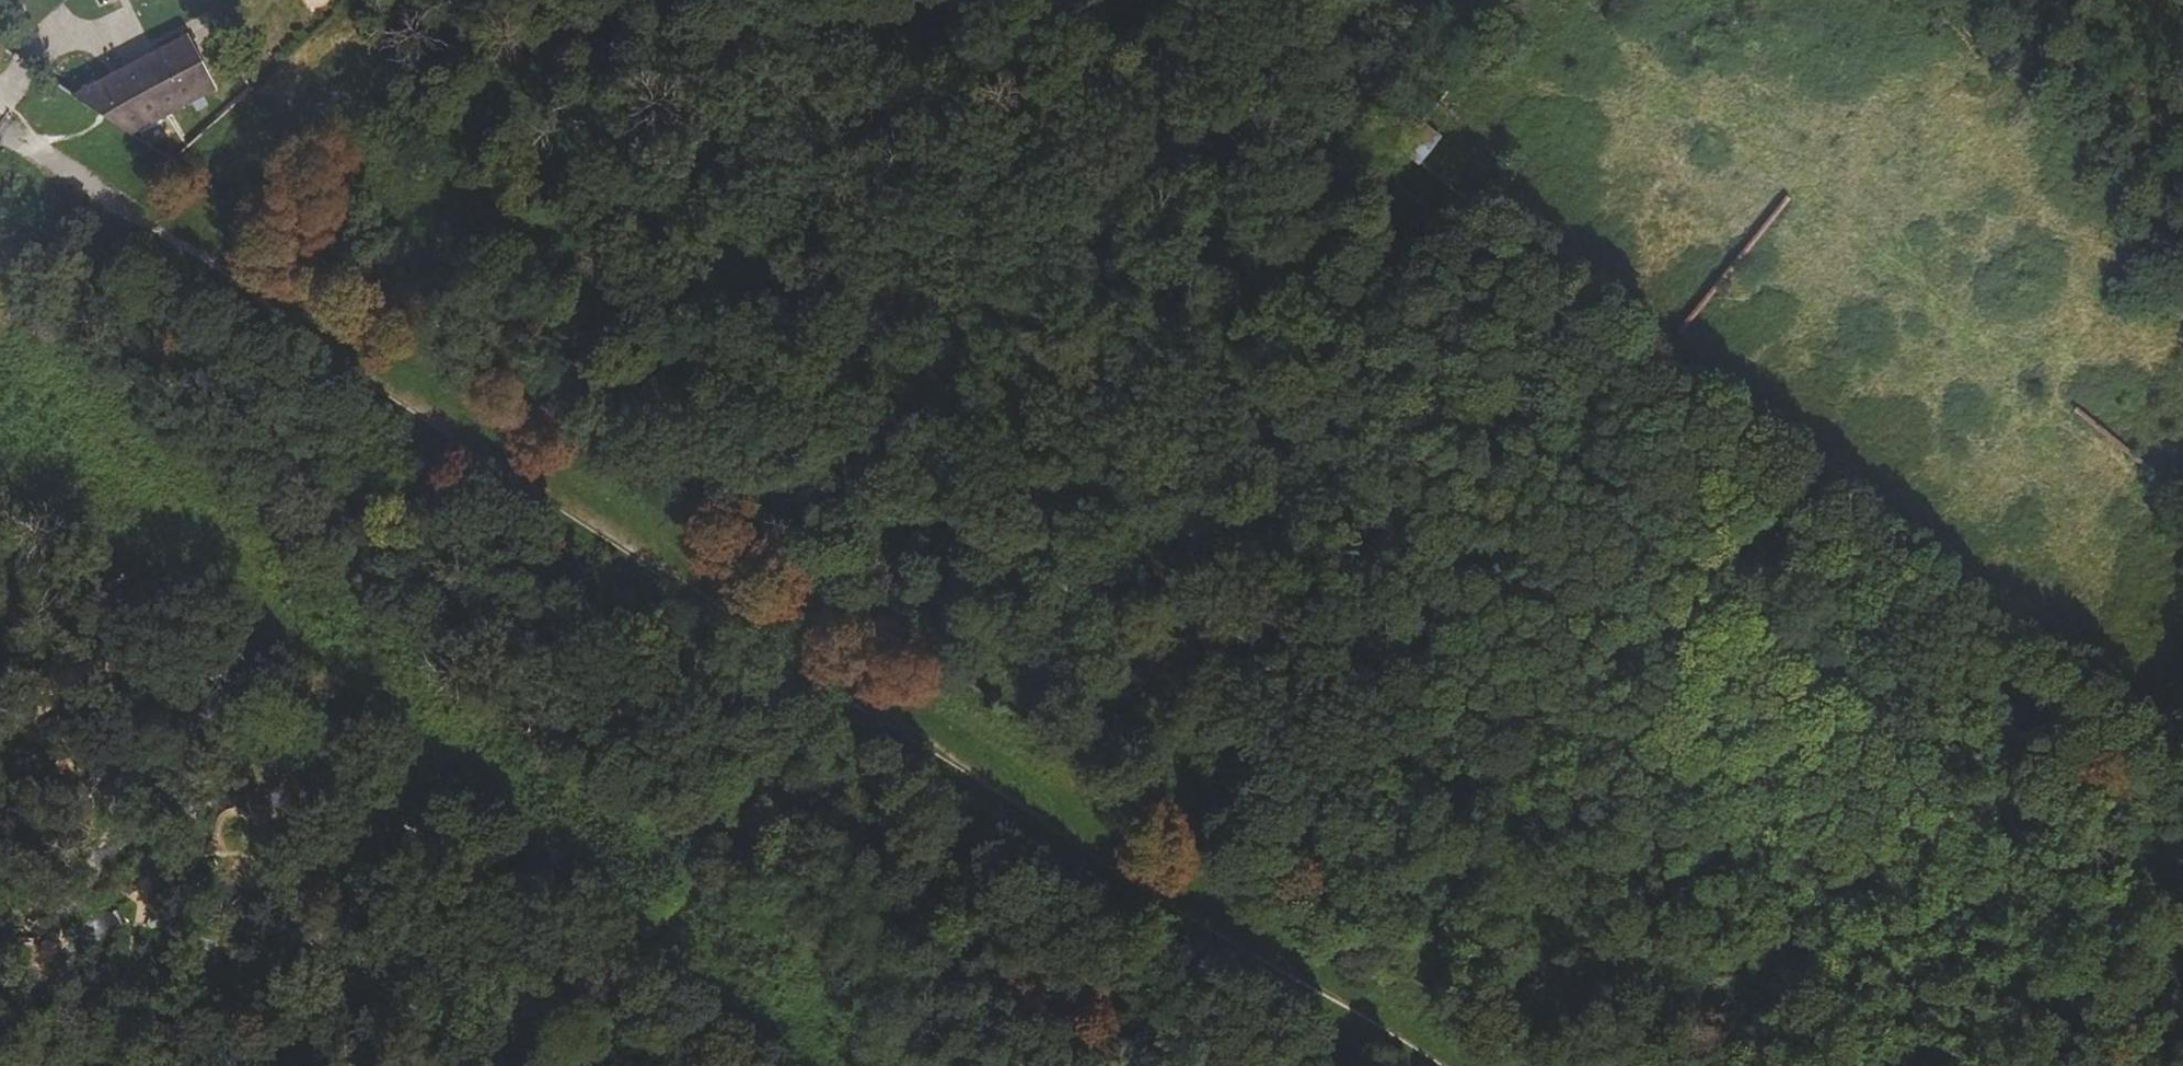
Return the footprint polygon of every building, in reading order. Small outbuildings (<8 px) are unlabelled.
[(187,33),(69,95),(130,134),(216,88),(187,33)]
